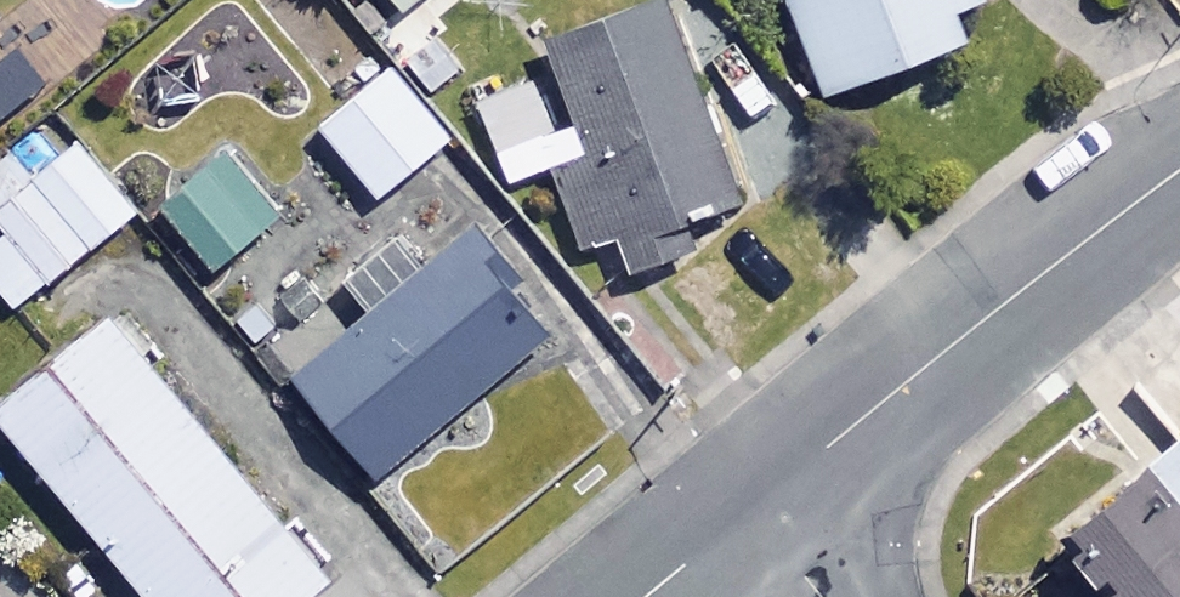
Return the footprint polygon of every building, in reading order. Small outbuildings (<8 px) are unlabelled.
[(840,101),(976,43),(965,16),(993,4),(991,0),(796,0),(840,101)] [(750,203),(674,4),(557,49),(587,126),(505,157),(517,186),(557,171),(589,252),(626,238),(640,275),(703,252),(693,225),(750,203)] [(458,143),(399,71),(329,128),(387,200),(458,143)] [(0,159),(0,209),(18,231),(0,245),(0,283),(22,310),(144,215),(62,110),(0,159)] [(294,214),(243,152),(174,210),(225,272),(294,214)] [(566,332),(480,232),(429,276),(401,243),(355,283),(384,316),(306,382),(391,482),(566,332)] [(123,321),(7,417),(156,596),(324,596),(340,583),(123,321)] [(1154,474),(1179,505),(1179,452),(1154,474)] [(1151,486),(1080,547),(1122,596),(1179,596),(1179,519),(1151,486)]
